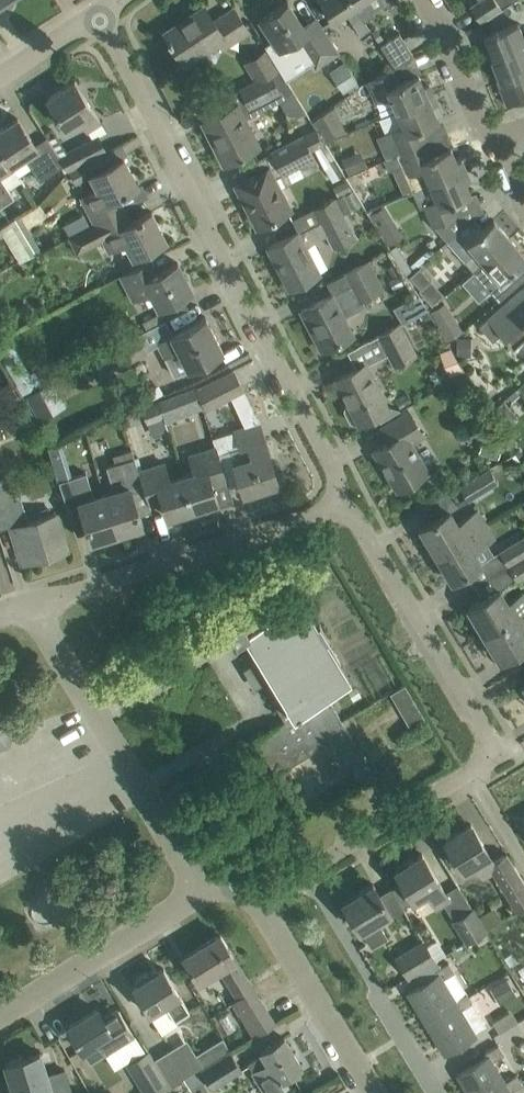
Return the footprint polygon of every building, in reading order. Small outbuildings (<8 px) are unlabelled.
[(271,36),(279,49),(297,37),(315,64),(337,50),(322,27),(311,35),(288,0),(286,0),(259,18),(271,36)] [(365,19),(352,0),(321,0),(332,18),(345,9),(360,32),(370,26),(365,19)] [(365,19),(375,13),(367,0),(352,0),(365,19)] [(497,0),(478,0),(470,5),(480,21),(501,7),(497,0)] [(248,29),(245,25),(233,6),(213,19),(204,5),(188,15),(189,17),(169,31),(168,29),(165,30),(170,37),(168,38),(170,42),(172,41),(186,61),(218,40),(222,46),(248,29)] [(523,45),(523,34),(518,21),(485,35),(493,57),(523,45)] [(381,43),(396,66),(413,52),(399,31),(381,43)] [(523,70),(523,45),(493,57),(491,58),(500,80),(523,70)] [(244,61),(254,80),(272,70),(278,67),(267,48),(244,61)] [(357,81),(344,60),(329,70),(342,90),(347,87),(357,81)] [(397,109),(434,93),(429,83),(424,85),(418,72),(402,79),(396,66),(368,77),(378,100),(390,94),(397,109)] [(249,104),(281,88),(272,70),(254,80),(240,87),(249,104)] [(500,80),(498,80),(507,104),(523,97),(523,70),(500,80)] [(47,97),(59,116),(65,126),(79,117),(87,128),(100,119),(75,80),(47,97)] [(376,135),(387,157),(428,139),(422,126),(439,119),(433,105),(438,103),(434,93),(397,109),(403,123),(376,135)] [(243,152),(261,143),(240,102),(204,120),(213,138),(215,137),(226,158),(224,159),(225,161),(240,154),(241,155),(244,153),(243,152)] [(333,108),(315,116),(326,139),(344,131),(333,108)] [(0,128),(0,146),(11,164),(23,156),(38,179),(64,162),(51,143),(40,150),(18,116),(0,128)] [(270,166),(236,183),(257,224),(290,207),(275,177),(315,156),(312,150),(315,149),(332,178),(343,172),(315,127),(273,150),(279,163),(271,168),(270,166)] [(98,135),(62,152),(68,165),(103,148),(104,148),(98,135)] [(428,139),(387,157),(384,158),(389,169),(402,164),(411,188),(413,188),(414,189),(466,166),(461,156),(456,159),(450,145),(434,152),(428,139)] [(11,164),(0,146),(0,171),(11,164)] [(68,165),(66,166),(74,182),(90,174),(90,175),(96,187),(79,195),(93,222),(94,223),(124,207),(117,194),(138,184),(124,156),(110,162),(103,148),(68,165)] [(342,161),(359,189),(376,179),(358,151),(342,161)] [(466,166),(414,189),(420,205),(423,204),(432,224),(445,219),(452,235),(459,229),(465,224),(455,199),(471,192),(465,179),(470,176),(466,166)] [(13,197),(8,188),(0,176),(0,205),(13,197)] [(321,218),(298,230),(268,245),(289,287),(319,271),(305,244),(328,232),(334,243),(355,232),(338,202),(346,197),(351,207),(361,202),(353,187),(336,196),(335,195),(314,206),(321,218)] [(387,203),(372,210),(387,243),(402,237),(387,203)] [(71,235),(70,235),(77,252),(102,240),(107,249),(124,240),(131,255),(166,237),(151,209),(131,220),(124,207),(94,223),(85,227),(71,235)] [(0,227),(0,228),(2,231),(20,261),(41,249),(21,215),(0,227)] [(79,216),(64,223),(70,233),(71,235),(85,227),(84,226),(79,216)] [(459,229),(452,235),(447,240),(464,260),(475,250),(484,260),(510,237),(494,218),(469,240),(459,229)] [(484,260),(472,269),(499,299),(523,278),(513,267),(523,258),(523,253),(510,237),(484,260)] [(353,282),(332,293),(340,308),(383,287),(368,258),(347,269),(353,282)] [(144,262),(124,272),(119,275),(132,299),(145,292),(153,308),(192,288),(178,261),(150,275),(144,262)] [(394,262),(386,267),(391,275),(399,270),(394,262)] [(420,266),(409,275),(421,288),(431,278),(420,266)] [(493,339),(501,332),(513,346),(523,337),(523,292),(520,288),(480,324),(493,339)] [(332,293),(320,299),(301,309),(309,324),(312,322),(325,346),(353,332),(340,308),(332,293)] [(420,293),(396,303),(403,319),(427,309),(420,293)] [(446,337),(462,331),(449,300),(433,307),(446,337)] [(206,315),(186,325),(157,340),(165,355),(178,348),(188,368),(224,350),(206,315)] [(377,332),(393,365),(417,353),(400,320),(377,332)] [(24,392),(42,380),(35,369),(31,371),(8,332),(0,337),(0,352),(24,392)] [(115,367),(146,351),(136,333),(106,348),(106,349),(115,367)] [(456,335),(457,354),(471,354),(472,335),(456,335)] [(450,374),(464,367),(451,346),(439,351),(450,374)] [(114,365),(106,349),(104,350),(90,357),(98,373),(111,367),(114,365)] [(366,362),(356,367),(336,377),(349,403),(346,404),(345,409),(350,420),(355,421),(358,420),(358,421),(388,406),(366,362)] [(233,369),(189,392),(194,405),(197,413),(243,389),(233,369)] [(44,385),(28,392),(39,418),(55,412),(44,385)] [(157,402),(162,415),(164,414),(165,415),(194,405),(189,392),(188,388),(159,399),(160,401),(157,402)] [(503,424),(517,414),(506,400),(493,410),(503,424)] [(162,415),(157,402),(142,408),(152,434),(167,428),(162,415)] [(409,409),(405,411),(387,423),(394,436),(373,448),(397,489),(428,470),(411,441),(423,434),(409,409)] [(259,422),(238,428),(235,429),(240,444),(245,442),(249,455),(234,460),(244,491),(277,481),(259,422)] [(54,460),(68,454),(62,439),(48,444),(54,460)] [(478,451),(498,458),(501,447),(482,440),(478,451)] [(194,469),(182,473),(193,508),(218,500),(213,484),(226,480),(215,444),(189,452),(194,469)] [(116,461),(106,464),(114,489),(104,492),(117,532),(142,524),(131,490),(144,486),(138,468),(134,455),(116,461)] [(163,460),(138,468),(144,486),(150,504),(163,500),(168,515),(193,508),(182,473),(169,477),(163,460)] [(497,481),(488,466),(460,483),(469,498),(497,481)] [(92,540),(117,532),(104,492),(93,496),(86,471),(59,479),(68,510),(81,506),(92,540)] [(4,501),(11,526),(28,520),(21,496),(13,498),(5,475),(0,477),(0,502),(4,501)] [(436,553),(486,522),(478,509),(458,521),(450,508),(420,527),(436,553)] [(67,547),(60,526),(56,512),(11,526),(21,557),(42,550),(43,555),(67,547)] [(486,522),(436,553),(451,579),(466,570),(490,556),(482,543),(494,536),(486,522)] [(498,550),(507,565),(523,555),(523,534),(498,550)] [(523,574),(523,555),(507,565),(515,579),(518,578),(523,574)] [(483,597),(468,607),(484,633),(523,609),(523,591),(508,601),(499,588),(483,597)] [(180,613),(191,606),(184,596),(174,602),(180,613)] [(239,618),(228,625),(233,634),(235,637),(240,645),(242,649),(246,655),(248,659),(250,662),(252,665),(248,668),(257,683),(261,680),(262,682),(265,687),(285,719),(327,695),(352,680),(325,637),(328,636),(318,620),(316,621),(301,597),(274,613),(273,611),(267,601),(242,616),(239,618)] [(484,633),(500,659),(523,645),(523,628),(523,627),(523,609),(484,633)] [(327,695),(255,737),(276,771),(334,736),(362,783),(375,775),(327,695)] [(9,743),(15,735),(16,727),(15,719),(10,712),(3,708),(0,708),(0,746),(9,743)] [(507,851),(494,860),(471,822),(445,838),(462,867),(474,860),(483,874),(492,869),(517,909),(523,905),(523,880),(507,851)] [(445,891),(433,871),(422,852),(396,868),(402,879),(392,885),(404,903),(419,893),(423,898),(427,895),(435,908),(443,902),(453,917),(451,918),(466,941),(487,928),(473,904),(471,905),(457,883),(445,891)] [(379,892),(373,882),(343,900),(361,929),(361,928),(372,945),(387,936),(377,919),(389,911),(392,915),(404,907),(390,885),(379,892)] [(183,955),(195,973),(199,980),(221,966),(239,997),(233,1000),(254,1034),(275,1022),(254,988),(220,932),(183,955)] [(437,939),(427,945),(436,959),(446,953),(437,939)] [(427,945),(424,940),(397,956),(409,976),(436,959),(427,945)] [(427,979),(408,991),(427,1021),(469,996),(454,971),(448,961),(436,968),(439,972),(427,979)] [(164,967),(133,985),(141,998),(139,999),(141,1003),(143,1001),(149,1011),(166,1001),(176,1017),(190,1009),(164,967)] [(469,996),(427,1021),(445,1052),(488,1026),(469,996)] [(97,1008),(68,1025),(90,1060),(133,1033),(117,1007),(103,1016),(97,1008)] [(191,1043),(159,1062),(172,1083),(184,1075),(230,1048),(222,1035),(196,1051),(191,1043)] [(283,1035),(265,1047),(262,1049),(263,1051),(249,1060),(268,1092),(286,1081),(283,1075),(301,1064),(283,1035)] [(519,1077),(499,1043),(485,1051),(487,1055),(458,1073),(470,1092),(494,1092),(519,1077)] [(230,1048),(184,1075),(184,1076),(191,1088),(206,1079),(210,1087),(242,1069),(230,1048)] [(170,1086),(150,1050),(129,1063),(148,1092),(156,1092),(158,1092),(170,1086)] [(47,1074),(40,1051),(5,1061),(15,1092),(65,1092),(72,1091),(65,1068),(47,1074)] [(494,1092),(511,1092),(510,1090),(522,1082),(519,1077),(494,1092)]
